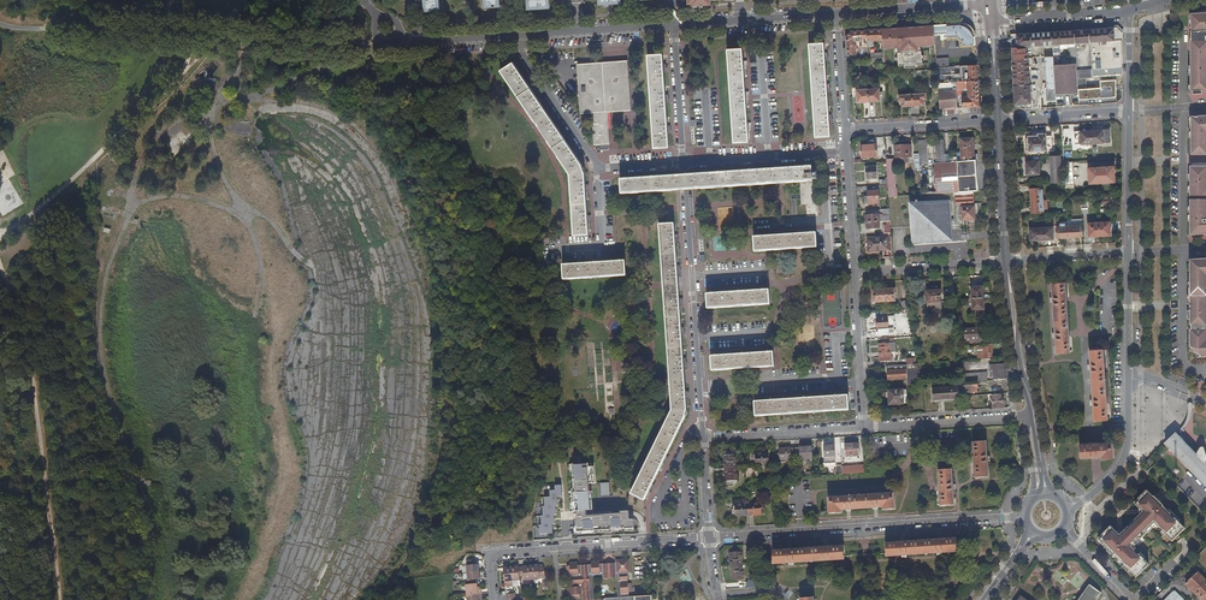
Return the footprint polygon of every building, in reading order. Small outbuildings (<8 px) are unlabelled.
[(426,10),(440,9),(439,0),(425,0),(426,10)] [(846,38),(848,56),(857,56),(856,53),(858,53),(859,53),(860,52),(861,52),(862,51),(862,50),(868,49),(868,48),(873,48),(873,42),(902,40),(904,74),(912,73),(911,53),(918,52),(919,50),(919,49),(916,45),(918,40),(935,39),(935,37),(947,36),(947,39),(957,38),(962,44),(962,47),(976,47),(975,38),(973,38),(971,35),(970,33),(970,32),(968,30),(966,29),(966,30),(964,29),(962,28),(960,27),(960,25),(934,26),(922,27),(882,30),(866,31),(851,32),(846,38)] [(1045,58),(1047,89),(1047,96),(1045,96),(1046,103),(1056,103),(1056,96),(1078,95),(1079,101),(1116,98),(1116,81),(1100,82),(1100,89),(1086,90),(1086,79),(1092,79),(1092,70),(1077,71),(1075,45),(1085,44),(1090,43),(1090,46),(1106,45),(1107,61),(1122,60),(1122,34),(1116,29),(1074,32),(1067,32),(1016,36),(1017,49),(1012,49),(1015,104),(1031,104),(1028,67),(1033,66),(1032,48),(1052,46),(1055,46),(1067,45),(1069,66),(1054,67),(1053,57),(1045,58)] [(811,61),(816,138),(830,137),(830,125),(833,124),(831,118),(829,119),(828,94),(830,93),(829,87),(827,88),(826,63),(829,62),(827,56),(825,57),(824,44),(810,45),(811,61)] [(732,94),(735,143),(749,142),(749,130),(751,130),(751,125),(748,124),(747,99),(749,99),(749,94),(746,93),(745,68),(747,68),(747,63),(744,62),(743,49),(729,50),(732,94)] [(883,54),(872,55),(872,63),(884,63),(883,54)] [(664,55),(649,56),(656,149),(670,148),(669,136),(672,135),(671,129),(669,130),(667,105),(670,104),(668,98),(667,99),(665,74),(668,73),(666,67),(664,68),(664,55)] [(858,57),(858,63),(869,63),(868,55),(863,55),(863,57),(858,57)] [(956,109),(958,109),(957,83),(968,82),(969,98),(959,98),(959,109),(979,108),(979,107),(977,67),(961,68),(962,75),(949,76),(949,68),(949,60),(936,61),(940,109),(955,108),(956,109)] [(571,174),(575,236),(589,235),(589,222),(591,223),(591,217),(588,217),(586,191),(588,191),(589,186),(586,185),(586,179),(585,174),(584,170),(582,166),(581,164),(579,160),(576,157),(578,156),(576,151),(573,152),(559,131),(561,130),(559,125),(556,127),(542,105),(544,103),(540,99),(539,101),(525,80),(527,77),(523,73),(521,75),(514,64),(502,71),(529,112),(571,174)] [(608,113),(631,111),(628,64),(580,67),(583,114),(595,113),(597,145),(610,145),(608,113)] [(879,89),(857,91),(858,104),(880,102),(879,89)] [(926,95),(899,97),(899,102),(903,102),(903,107),(924,106),(924,101),(926,100),(926,95)] [(1074,133),(1074,146),(1110,143),(1109,130),(1074,133)] [(1029,146),(1029,153),(1046,152),(1046,149),(1052,148),(1051,137),(1046,138),(1046,135),(1039,136),(1039,137),(1029,138),(1029,140),(1026,140),(1026,146),(1029,146)] [(954,194),(974,192),(978,192),(976,162),(975,162),(973,139),(960,140),(961,154),(957,154),(957,159),(952,159),(951,155),(945,156),(944,141),(935,142),(937,165),(935,165),(936,195),(954,194)] [(927,142),(918,142),(920,166),(928,166),(927,142)] [(896,148),(897,164),(908,163),(908,159),(912,159),(911,143),(906,143),(906,145),(901,145),(901,148),(896,148)] [(862,148),(862,159),(877,158),(876,146),(862,148)] [(1061,156),(1051,157),(1053,184),(1062,184),(1061,156)] [(889,198),(895,198),(893,161),(887,161),(888,181),(880,181),(881,187),(880,187),(880,192),(889,192),(889,198)] [(1039,163),(1026,164),(1027,176),(1039,175),(1039,163)] [(1074,190),(1073,163),(1064,164),(1065,191),(1074,190)] [(716,189),(800,183),(802,206),(819,205),(817,175),(812,175),(812,168),(799,169),(800,167),(794,166),(794,169),(768,171),(768,168),(762,169),(763,172),(738,173),(737,170),(731,172),(732,174),(707,176),(707,174),(701,173),(701,176),(684,177),(671,178),(670,175),(665,177),(666,178),(640,180),(639,177),(634,179),(634,181),(622,181),(623,196),(658,193),(685,191),(716,189)] [(1088,169),(1089,185),(1115,183),(1114,167),(1088,169)] [(877,168),(867,168),(868,180),(877,179),(877,168)] [(906,171),(897,172),(898,189),(907,189),(906,171)] [(1197,175),(1197,194),(1198,194),(1198,204),(1196,204),(1196,220),(1199,220),(1199,233),(1202,233),(1204,234),(1205,234),(1205,175),(1197,175)] [(1043,189),(1031,190),(1032,214),(1044,213),(1043,189)] [(868,204),(868,206),(880,205),(879,192),(868,193),(868,198),(865,198),(866,205),(868,204)] [(974,192),(954,194),(955,207),(963,207),(963,209),(961,209),(962,222),(969,222),(969,225),(976,225),(975,208),(974,208),(973,206),(975,206),(974,192)] [(911,200),(913,243),(940,241),(940,236),(944,230),(950,230),(948,203),(919,205),(919,200),(911,200)] [(881,211),(882,216),(867,217),(868,230),(881,229),(880,223),(891,222),(890,210),(881,211)] [(1083,236),(1082,221),(1069,221),(1069,227),(1066,227),(1065,225),(1060,225),(1060,228),(1056,228),(1057,238),(1061,238),(1061,240),(1079,239),(1079,237),(1083,236)] [(1094,242),(1094,237),(1110,236),(1110,223),(1088,225),(1089,242),(1094,242)] [(673,411),(632,495),(645,501),(651,490),(652,491),(655,487),(653,485),(655,480),(664,462),(666,463),(669,459),(666,457),(673,444),(678,434),(681,435),(682,429),(680,429),(683,423),(685,418),(687,411),(686,398),(688,398),(689,393),(686,392),(685,377),(684,367),(687,365),(685,361),(684,361),(682,336),(685,335),(683,330),(682,330),(680,305),(682,305),(682,300),(680,299),(679,284),(678,275),(681,274),(679,268),(677,269),(676,245),(678,244),(677,238),(675,239),(675,226),(661,226),(663,258),(664,284),(671,378),(673,411)] [(1030,230),(1030,241),(1053,240),(1053,228),(1030,230)] [(940,236),(940,241),(944,241),(950,234),(950,230),(944,230),(940,236)] [(754,238),(755,252),(817,248),(816,234),(804,235),(804,233),(798,232),(798,235),(773,237),(773,235),(768,234),(767,237),(754,238)] [(888,239),(868,240),(869,252),(889,251),(888,239)] [(564,267),(565,281),(626,277),(626,263),(613,264),(613,260),(607,262),(607,264),(583,266),(582,263),(576,264),(577,266),(564,267)] [(1204,261),(1204,264),(1198,265),(1197,274),(1195,276),(1195,296),(1205,296),(1205,261),(1204,261)] [(1052,283),(1057,354),(1070,353),(1065,282),(1052,283)] [(983,287),(971,288),(972,312),(984,311),(983,287)] [(708,295),(708,309),(770,305),(769,290),(757,291),(756,288),(750,290),(751,292),(726,293),(725,291),(720,292),(720,294),(708,295)] [(873,292),(874,304),(896,302),(895,290),(873,292)] [(941,291),(927,293),(928,310),(942,309),(941,291)] [(1195,296),(1195,315),(1205,315),(1205,296),(1195,296)] [(912,316),(911,302),(901,302),(902,317),(912,316)] [(1195,315),(1195,323),(1195,324),(1195,327),(1195,328),(1194,351),(1197,351),(1199,353),(1200,355),(1202,356),(1204,356),(1205,356),(1205,315),(1195,315)] [(881,337),(889,336),(888,318),(878,318),(879,331),(881,331),(881,337)] [(964,330),(965,342),(983,341),(982,329),(964,330)] [(883,348),(880,349),(881,363),(891,363),(890,353),(896,353),(896,343),(894,343),(883,344),(883,348)] [(984,360),(993,360),(992,345),(983,345),(984,347),(981,347),(981,351),(984,351),(984,360)] [(1089,350),(1094,421),(1108,420),(1103,349),(1089,350)] [(712,357),(713,371),(774,367),(774,353),(761,354),(760,351),(755,352),(755,354),(730,355),(730,353),(724,354),(724,356),(712,357)] [(1006,380),(1003,365),(997,366),(997,371),(994,371),(994,381),(1006,380)] [(950,372),(949,368),(936,369),(936,376),(945,376),(945,373),(950,372)] [(907,370),(888,372),(888,381),(907,379),(908,385),(922,384),(921,369),(907,370)] [(963,375),(963,383),(987,381),(986,373),(963,375)] [(978,388),(977,383),(962,384),(963,397),(970,397),(970,393),(977,393),(976,388),(978,388)] [(933,389),(933,401),(958,399),(958,388),(933,389)] [(889,391),(889,405),(907,404),(906,390),(903,390),(889,391)] [(756,402),(756,416),(849,410),(848,396),(836,397),(836,395),(831,394),(830,397),(805,399),(805,397),(800,396),(799,399),(774,401),(774,398),(769,398),(769,402),(756,402)] [(992,396),(993,409),(1002,409),(1002,405),(1003,405),(1003,398),(1001,398),(1000,396),(992,396)] [(1161,445),(1205,493),(1205,457),(1200,454),(1200,453),(1200,451),(1200,450),(1199,450),(1198,449),(1197,449),(1196,449),(1194,452),(1192,456),(1177,441),(1176,442),(1174,440),(1174,439),(1174,438),(1172,435),(1161,445)] [(975,479),(988,478),(986,442),(973,443),(975,479)] [(1112,442),(1079,444),(1080,458),(1101,457),(1101,459),(1113,458),(1112,442)] [(845,445),(846,457),(860,456),(859,444),(845,445)] [(835,446),(824,446),(826,465),(836,464),(835,446)] [(780,449),(780,461),(813,459),(812,447),(800,448),(800,449),(791,449),(791,448),(780,449)] [(723,456),(724,456),(726,481),(725,481),(725,485),(733,484),(733,483),(736,483),(736,481),(738,481),(736,455),(734,455),(734,453),(731,453),(731,452),(723,452),(723,456)] [(757,466),(770,465),(769,453),(756,454),(756,458),(753,459),(754,466),(757,466)] [(587,464),(572,465),(576,533),(634,529),(633,521),(629,521),(628,514),(587,517),(587,513),(590,513),(587,464)] [(837,466),(837,475),(843,475),(865,473),(865,466),(842,467),(842,465),(837,466)] [(940,506),(954,505),(952,470),(938,471),(940,506)] [(608,482),(600,483),(600,495),(609,495),(608,482)] [(539,526),(539,535),(553,534),(552,525),(554,525),(554,516),(556,516),(556,507),(558,507),(557,499),(564,498),(562,485),(554,486),(554,491),(549,491),(550,497),(543,498),(544,507),(542,507),(543,517),(541,517),(542,526),(539,526)] [(1142,540),(1148,533),(1147,532),(1155,524),(1159,528),(1160,527),(1164,531),(1163,531),(1173,541),(1186,529),(1176,518),(1175,519),(1171,516),(1172,515),(1164,507),(1164,506),(1155,497),(1154,497),(1146,489),(1137,498),(1139,499),(1135,503),(1141,509),(1143,509),(1143,512),(1141,512),(1134,519),(1135,520),(1131,523),(1128,526),(1127,526),(1121,533),(1121,535),(1117,535),(1117,532),(1110,525),(1102,534),(1103,535),(1099,539),(1106,546),(1105,547),(1115,556),(1115,555),(1123,564),(1124,563),(1128,567),(1127,567),(1137,578),(1150,565),(1140,555),(1139,555),(1135,552),(1136,551),(1132,547),(1140,539),(1142,540)] [(895,509),(894,494),(829,498),(830,514),(841,513),(841,511),(883,508),(883,510),(895,509)] [(761,505),(761,503),(735,505),(736,507),(734,507),(734,510),(733,510),(733,518),(737,517),(762,515),(765,515),(765,508),(764,508),(763,505),(761,505)] [(886,543),(887,557),(957,552),(956,539),(886,543)] [(773,551),(774,564),(844,560),(843,546),(773,551)] [(732,579),(744,579),(742,549),(736,549),(736,553),(730,554),(732,579)] [(652,597),(630,598),(629,593),(633,592),(632,585),(629,585),(628,576),(632,576),(631,559),(616,560),(617,563),(617,565),(603,566),(601,564),(598,561),(594,561),(592,564),(579,565),(576,563),(572,563),(568,568),(568,572),(571,574),(572,587),(569,590),(570,594),(572,596),(573,596),(575,599),(579,598),(581,596),(581,595),(584,595),(584,599),(653,599),(652,597)] [(635,561),(635,570),(646,569),(645,560),(635,561)] [(483,599),(482,591),(479,591),(479,585),(476,585),(476,581),(482,580),(481,565),(479,566),(479,561),(470,561),(470,566),(469,566),(470,581),(467,582),(468,599),(483,599)] [(547,575),(544,566),(506,568),(507,580),(522,579),(522,577),(526,576),(526,580),(542,579),(542,575),(547,575)] [(1186,587),(1199,599),(1205,599),(1205,582),(1198,574),(1186,587)] [(1101,595),(1090,587),(1081,599),(1098,599),(1101,595)] [(527,596),(523,597),(523,596),(517,596),(516,592),(507,592),(508,599),(527,599),(527,596)]
